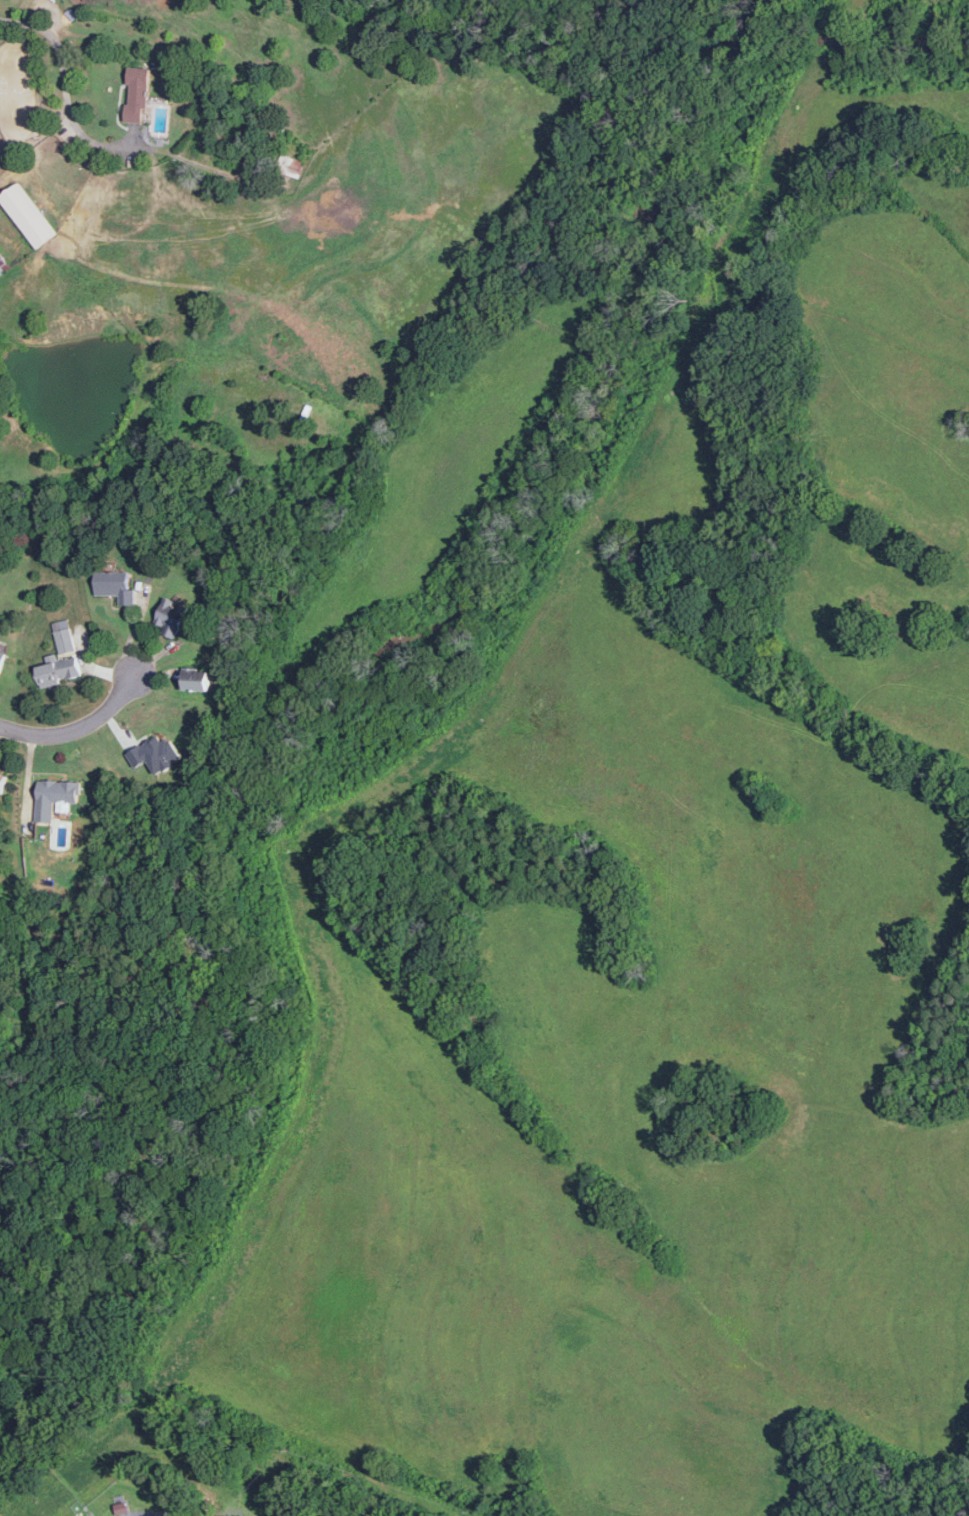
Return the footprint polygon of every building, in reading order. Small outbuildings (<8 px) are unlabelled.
[(126,123),(146,124),(149,68),(129,67),(126,123)] [(306,162),(283,154),(277,171),(300,179),(306,162)] [(19,183),(0,196),(0,198),(36,250),(56,236),(19,183)] [(12,269),(0,249),(0,276),(12,269)] [(121,595),(121,605),(137,605),(137,590),(130,590),(130,571),(96,571),(96,595),(121,595)] [(165,627),(162,633),(176,639),(189,607),(166,597),(155,623),(165,627)] [(76,651),(69,619),(53,623),(60,655),(76,651)] [(36,666),(41,687),(83,678),(79,657),(36,666)] [(184,692),(211,692),(211,671),(184,671),(184,692)] [(128,752),(137,766),(150,759),(159,773),(185,758),(172,735),(163,741),(159,734),(128,752)] [(2,795),(8,778),(0,775),(0,794),(2,795)] [(38,823),(54,823),(55,812),(71,812),(71,803),(82,803),(82,782),(39,780),(38,823)]
